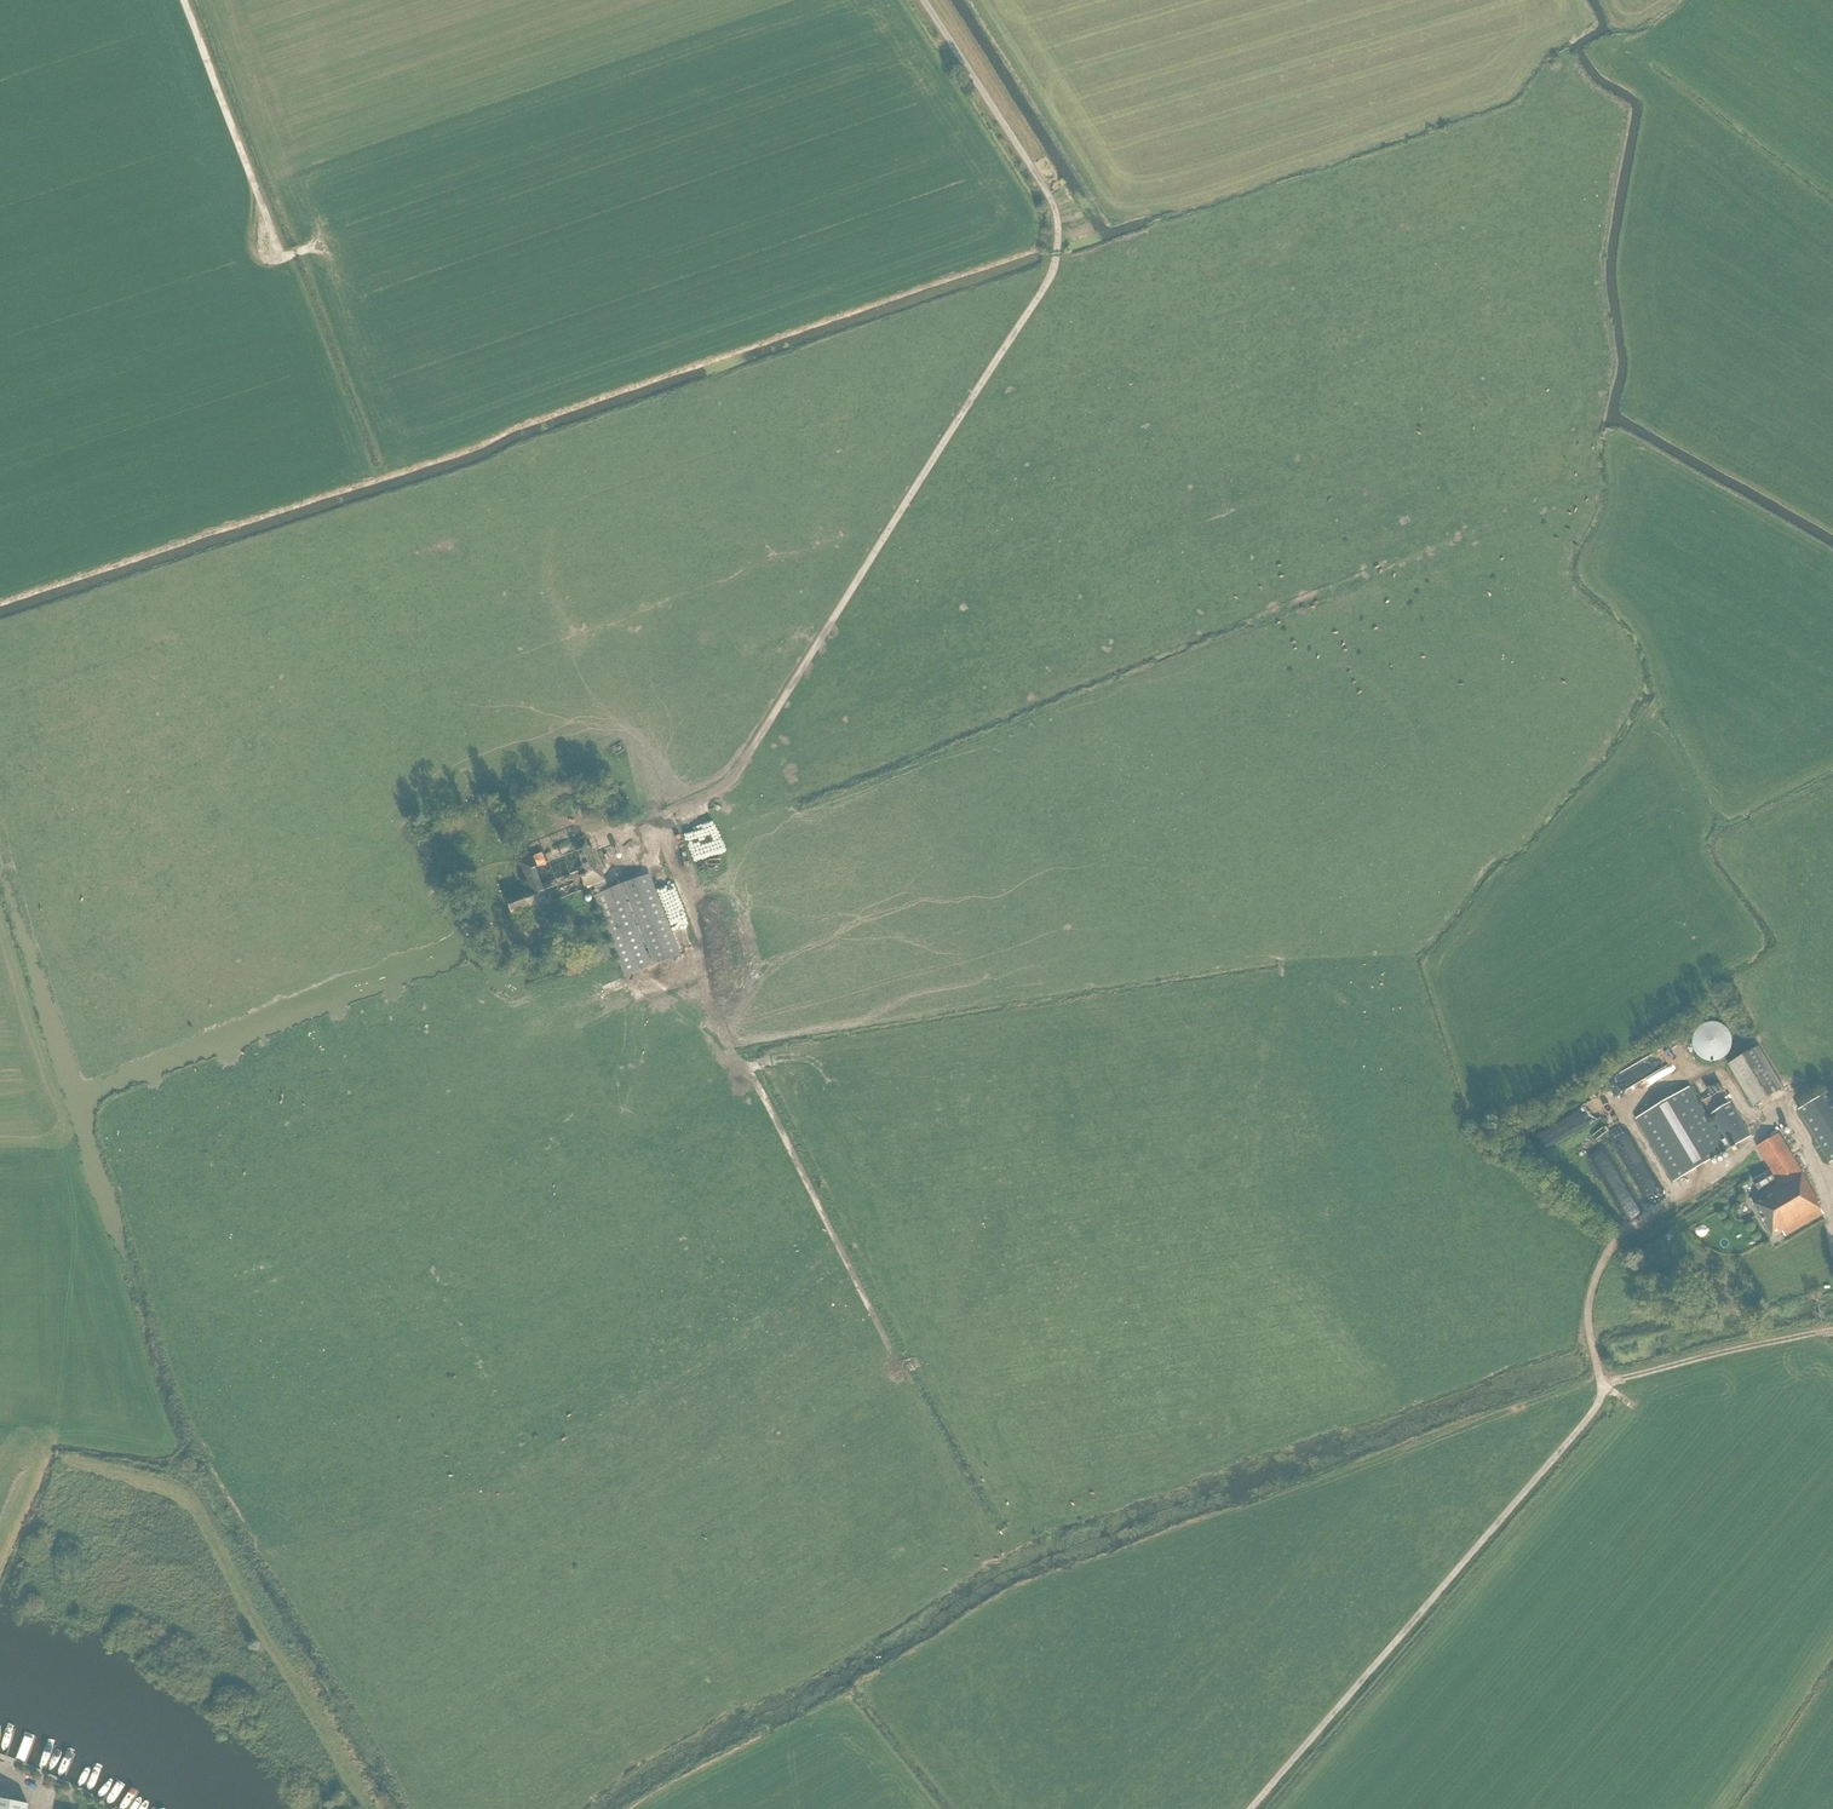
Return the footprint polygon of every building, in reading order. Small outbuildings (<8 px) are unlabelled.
[(588,813),(600,808),(592,791),(580,796),(588,813)] [(589,848),(585,837),(520,861),(531,891),(506,900),(511,914),(528,907),(530,911),(590,888),(625,978),(681,956),(650,875),(610,891),(593,847),(589,848)] [(1702,1059),(1711,1062),(1720,1060),(1728,1054),(1731,1045),(1731,1036),(1726,1028),(1718,1023),(1708,1023),(1699,1027),(1694,1034),(1692,1043),(1695,1052),(1702,1059)] [(1728,1064),(1753,1106),(1783,1089),(1758,1047),(1728,1064)] [(1707,1116),(1690,1087),(1636,1119),(1673,1182),(1751,1136),(1731,1102),(1707,1116)] [(1832,1161),(1832,1100),(1828,1092),(1799,1110),(1830,1163),(1832,1161)] [(1819,1203),(1779,1134),(1757,1147),(1771,1171),(1753,1181),(1759,1190),(1777,1180),(1778,1182),(1750,1198),(1773,1237),(1783,1232),(1785,1236),(1824,1214),(1818,1204),(1819,1203)] [(28,1804),(0,1799),(0,1808),(27,1808),(28,1804)]
